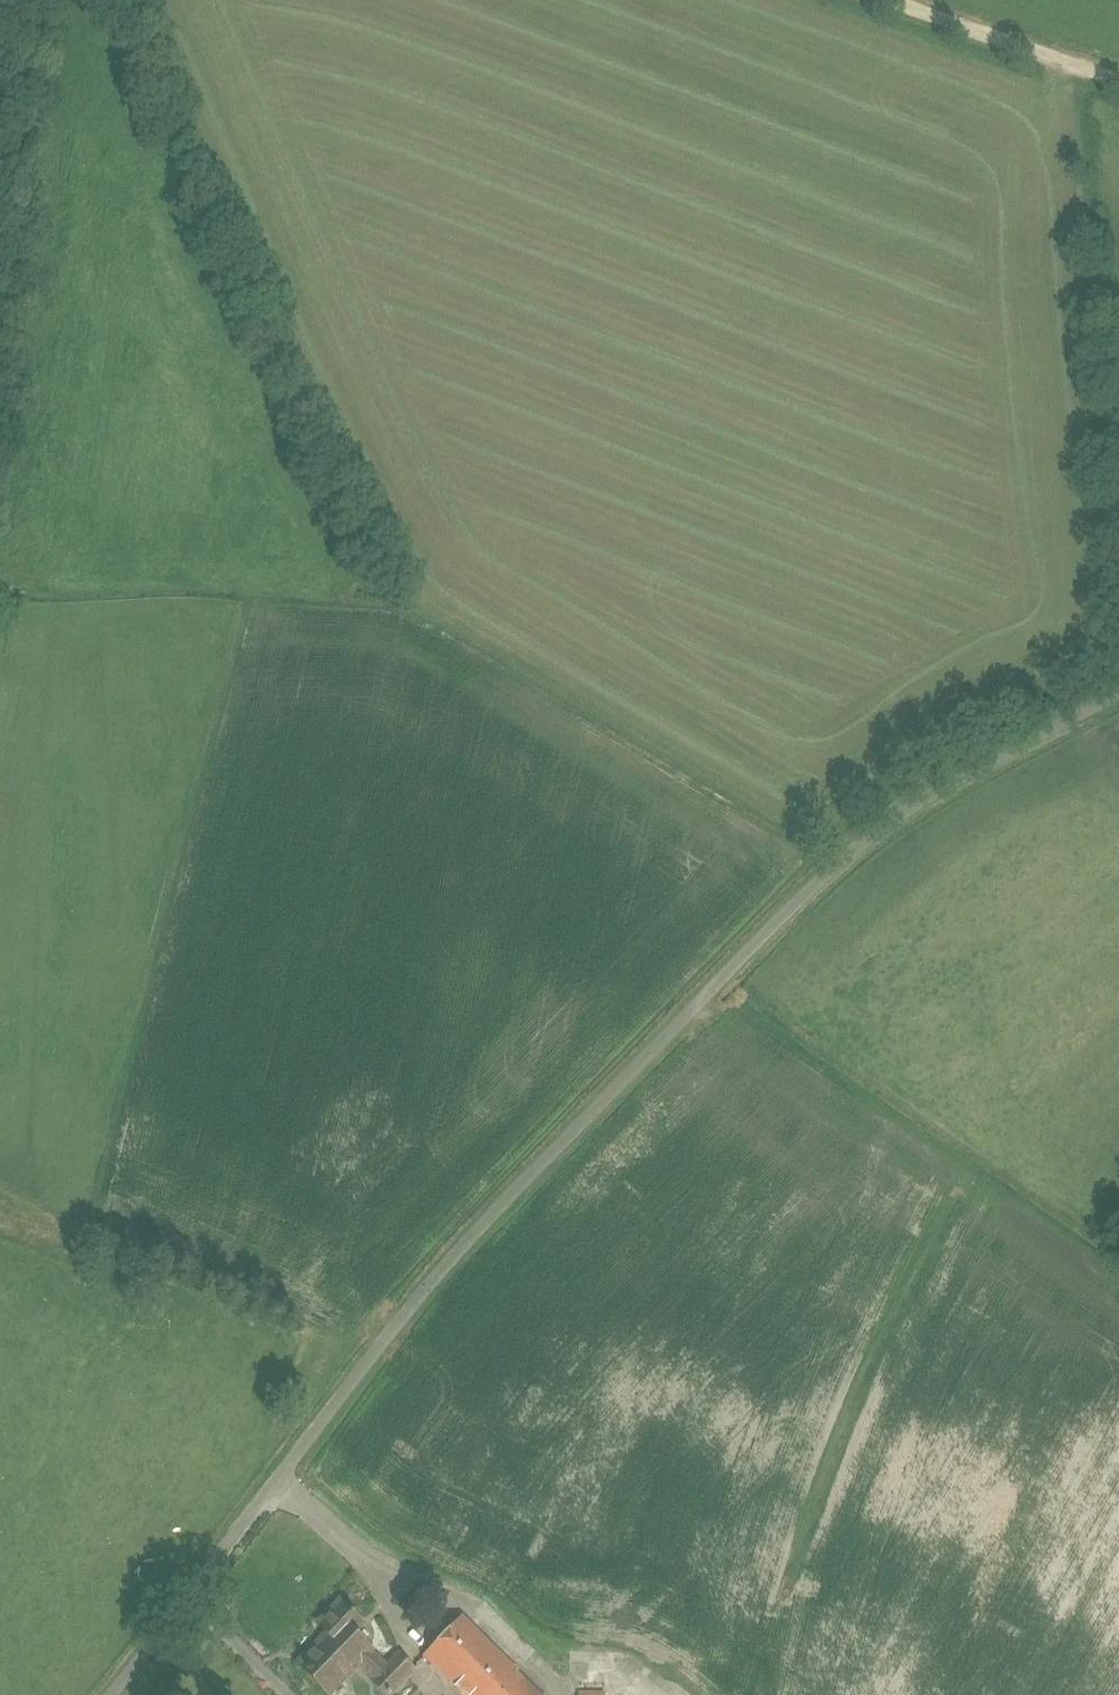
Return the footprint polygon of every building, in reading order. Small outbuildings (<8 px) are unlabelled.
[(328,1632),(299,1663),(325,1688),(341,1671),(346,1676),(358,1663),(375,1679),(373,1681),(388,1694),(413,1670),(398,1656),(387,1667),(353,1633),(362,1624),(340,1602),(319,1624),(328,1632)] [(463,1694),(539,1694),(516,1672),(518,1670),(463,1617),(424,1657),(463,1694)]
